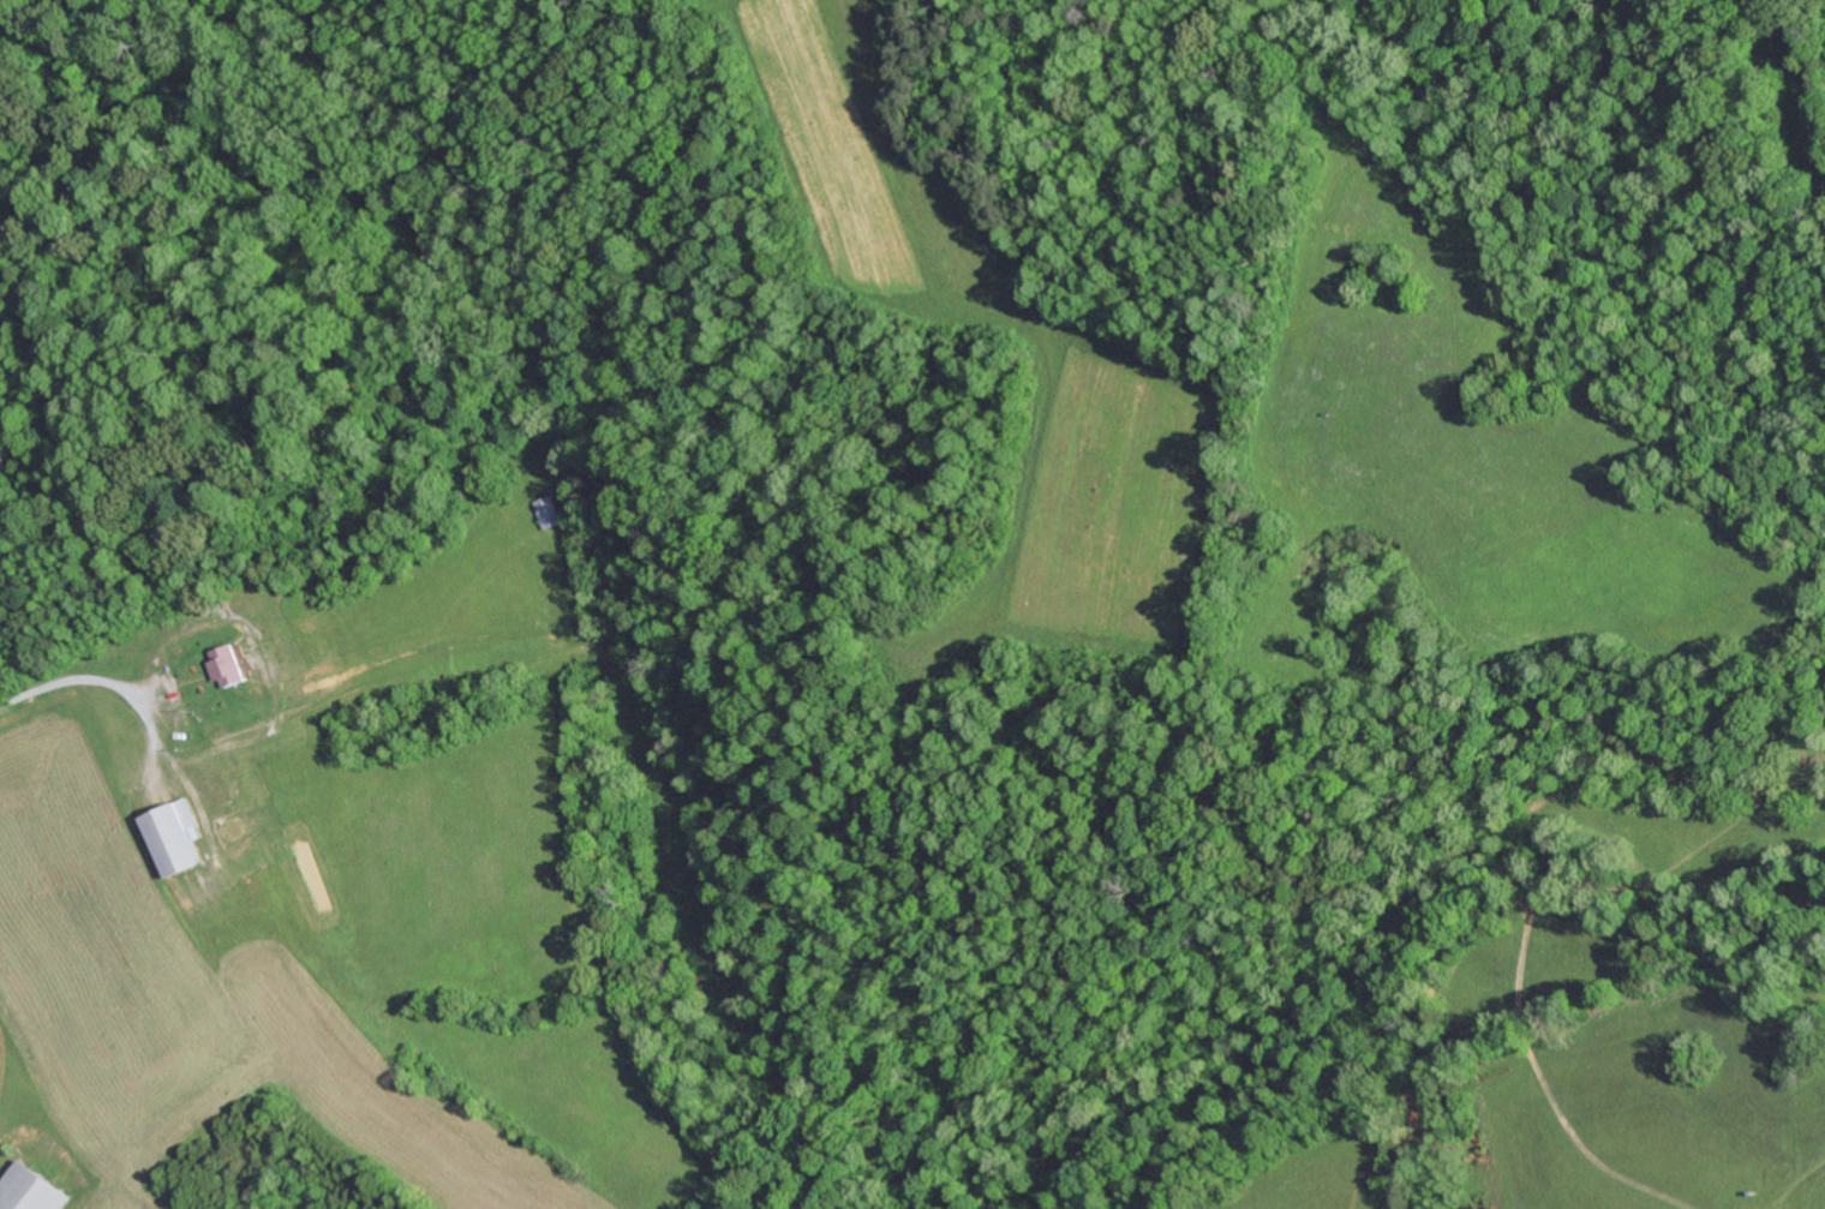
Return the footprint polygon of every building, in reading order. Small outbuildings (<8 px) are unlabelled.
[(545,530),(564,523),(554,495),(535,502),(545,530)] [(208,652),(217,683),(223,681),(225,686),(252,677),(245,655),(243,655),(240,643),(208,652)] [(167,879),(206,866),(197,840),(203,838),(190,799),(145,815),(167,879)] [(18,1158),(0,1185),(0,1208),(62,1208),(72,1193),(18,1158)]
